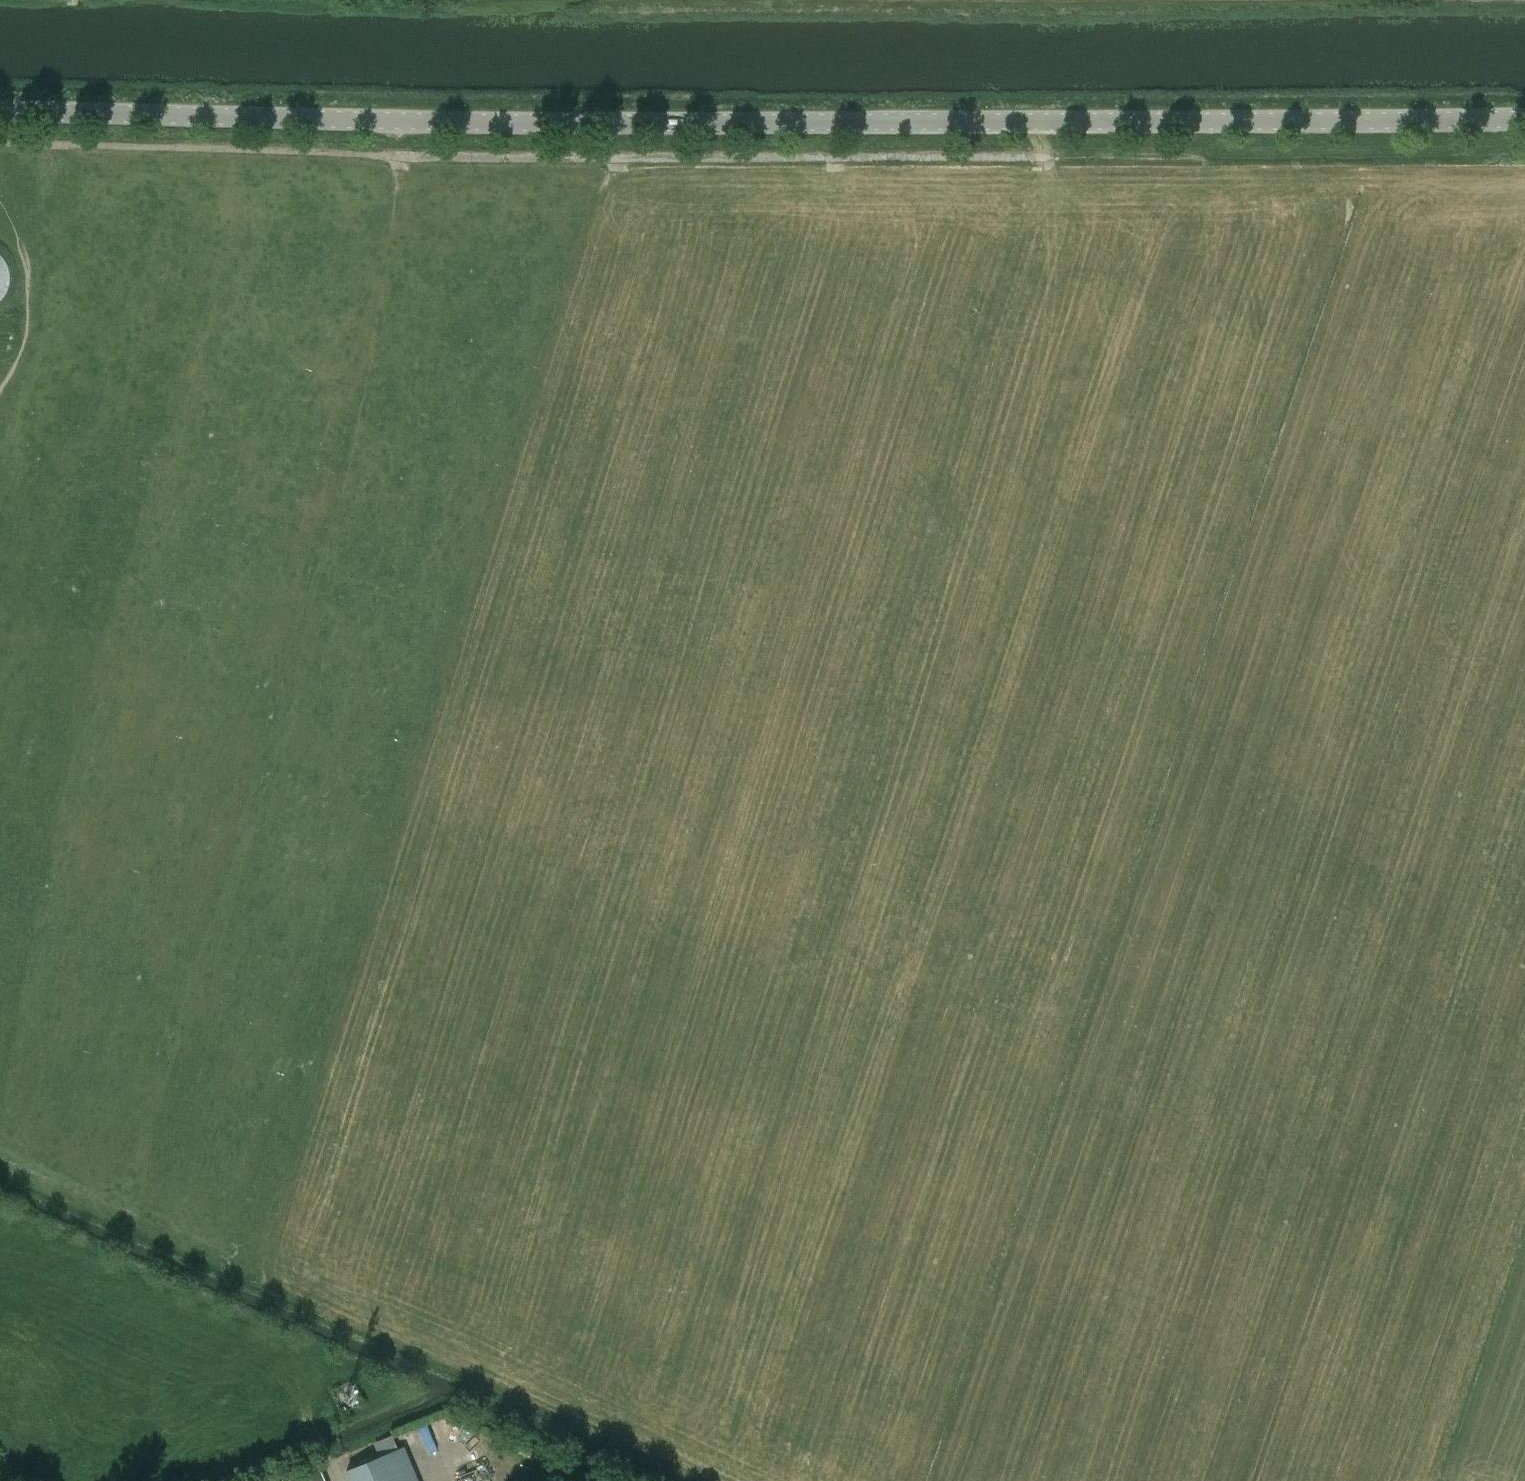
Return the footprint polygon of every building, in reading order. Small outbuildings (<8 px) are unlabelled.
[(403,1448),(345,1471),(349,1480),(416,1480),(403,1448)] [(318,1465),(279,1480),(325,1480),(318,1465)]
